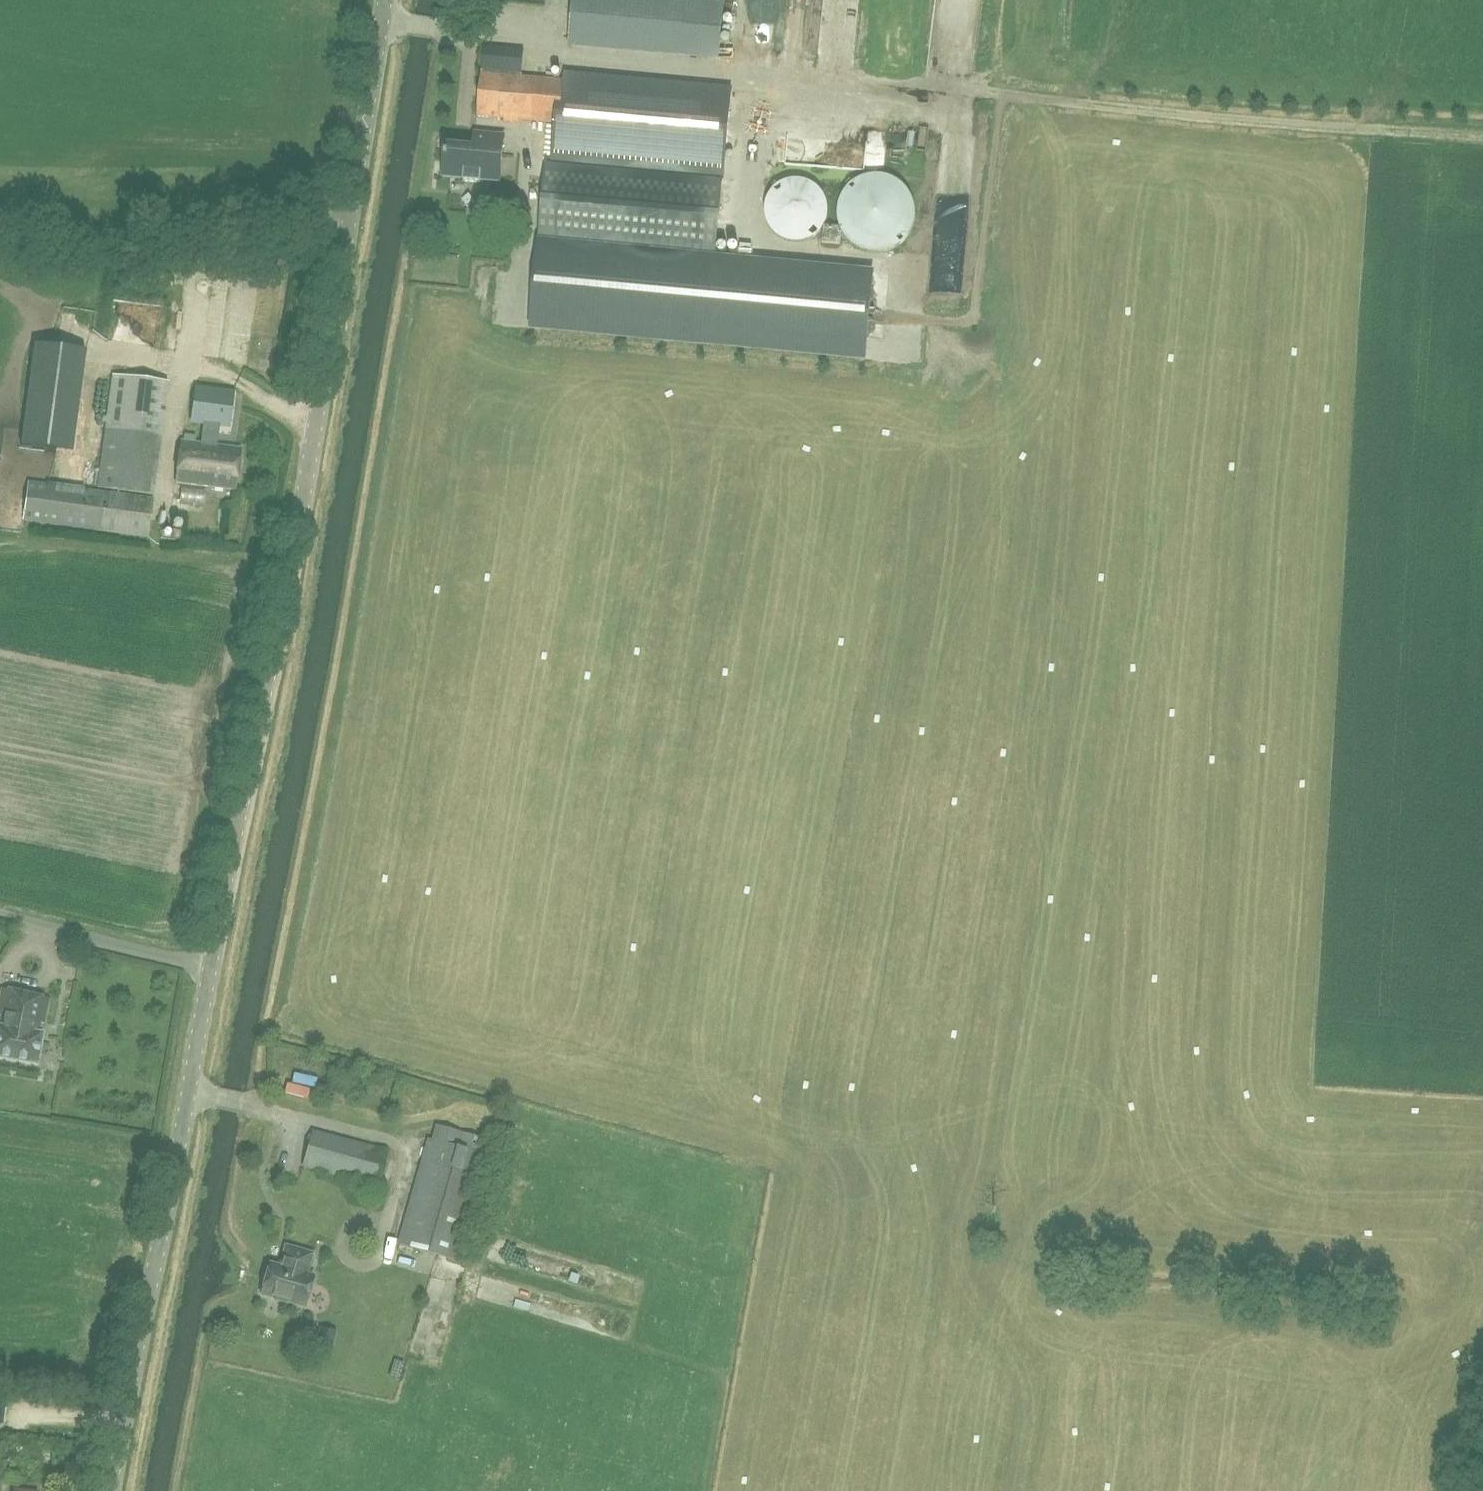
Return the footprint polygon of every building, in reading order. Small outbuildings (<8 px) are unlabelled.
[(681,39),(720,43),(725,0),(685,0),(681,39)] [(872,268),(714,254),(730,90),(565,74),(565,81),(520,77),(523,51),(483,48),(477,116),(546,123),(542,162),(545,163),(529,326),(864,358),(872,268)] [(503,137),(475,134),(473,149),(445,147),(442,177),(463,179),(463,182),(480,184),(481,180),(499,182),(503,137)] [(877,175),(867,176),(858,180),(850,186),(843,194),(840,204),(838,214),(840,225),(844,235),(851,243),(860,249),(871,252),(882,252),(892,250),(901,244),(909,236),(914,227),(916,216),(915,205),(911,195),(905,186),(897,180),(887,176),(877,175)] [(809,239),(817,234),(823,227),(827,218),(828,209),(826,200),(822,192),(815,185),(807,180),(798,179),(788,180),(780,183),(773,189),(767,197),(764,206),(765,216),(768,225),(773,233),(781,239),(790,242),(800,242),(809,239)] [(85,350),(32,343),(20,447),(72,453),(85,350)] [(153,495),(168,383),(112,375),(97,488),(153,495)] [(176,483),(236,490),(240,448),(226,446),(228,426),(227,426),(231,392),(204,389),(195,388),(191,422),(215,424),(213,444),(181,441),(176,483)] [(23,520),(95,530),(147,538),(153,499),(100,492),(29,482),(23,520)] [(49,999),(2,989),(0,997),(0,1055),(35,1063),(49,999)] [(427,1138),(397,1243),(456,1259),(486,1155),(478,1152),(482,1138),(435,1125),(431,1139),(427,1138)] [(386,1150),(313,1130),(303,1167),(376,1187),(386,1150)] [(305,1274),(311,1253),(286,1246),(282,1261),(285,1262),(283,1268),(269,1264),(261,1293),(304,1305),(313,1276),(305,1274)] [(395,1362),(408,1364),(412,1347),(399,1344),(395,1362)]
